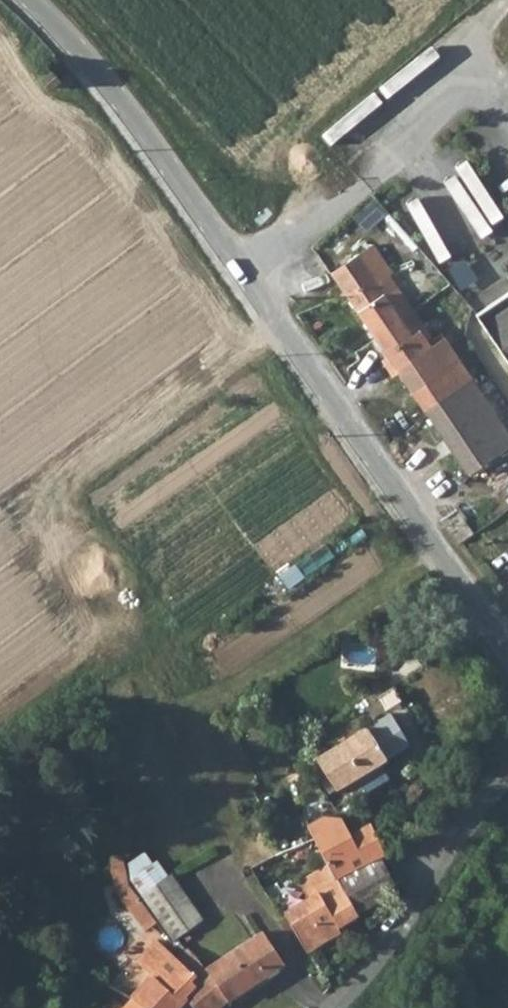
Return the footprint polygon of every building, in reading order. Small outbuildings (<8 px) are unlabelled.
[(332,275),(346,296),(389,278),(394,276),(373,247),(332,275)] [(346,296),(388,359),(414,342),(401,323),(385,300),(398,291),(389,278),(346,296)] [(479,317),(507,361),(507,299),(479,317)] [(414,342),(421,337),(427,333),(415,314),(401,323),(414,342)] [(439,348),(427,333),(421,337),(432,353),(439,348)] [(414,342),(388,359),(468,478),(507,451),(507,435),(446,344),(439,348),(432,353),(421,337),(414,342)] [(460,513),(443,524),(460,547),(475,536),(460,513)] [(331,778),(338,791),(412,748),(393,716),(318,760),(325,771),(321,773),(326,781),(331,778)] [(309,830),(332,865),(365,914),(374,927),(391,909),(387,903),(397,891),(381,862),(389,857),(371,826),(353,835),(342,821),(322,822),(309,830)] [(327,943),(365,914),(332,865),(311,881),(319,894),(287,912),(314,956),(329,947),(327,943)] [(152,891),(182,935),(202,921),(172,877),(152,891)] [(263,932),(207,972),(229,1005),(284,964),(263,932)] [(194,981),(183,969),(174,959),(154,978),(182,1006),(187,1000),(199,986),(194,981)] [(229,1005),(207,972),(194,981),(199,986),(187,1000),(193,1007),(225,1007),(229,1005)] [(139,1007),(180,1007),(182,1006),(154,978),(132,1002),(139,1007)]
